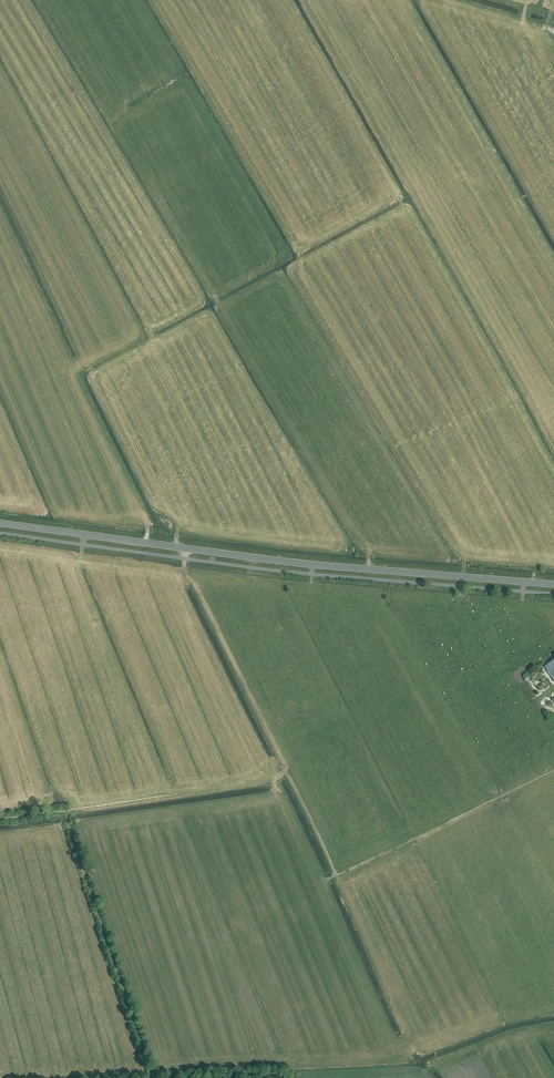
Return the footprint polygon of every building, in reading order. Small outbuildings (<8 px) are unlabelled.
[(545,667),(553,681),(553,661),(545,667)]
